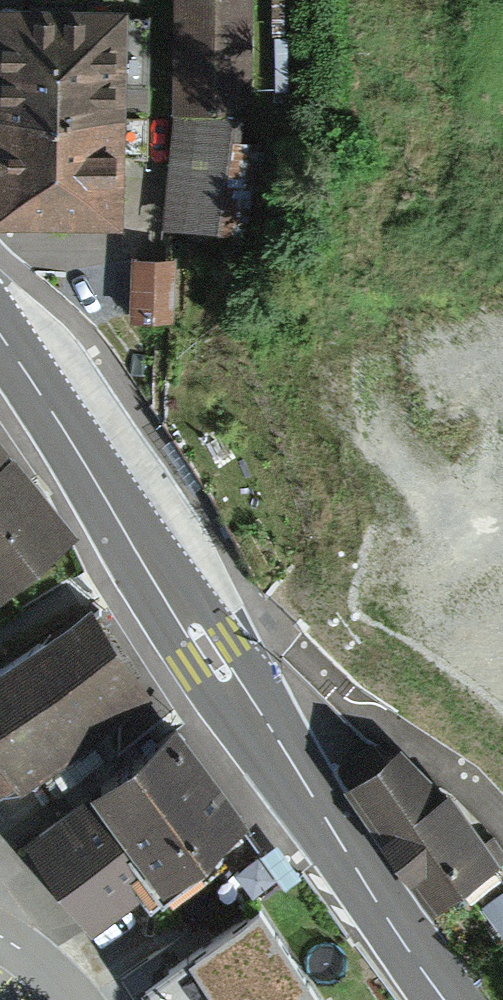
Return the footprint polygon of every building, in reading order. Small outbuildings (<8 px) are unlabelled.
[(57,212),(121,214),(128,0),(0,0),(0,211),(57,212)] [(173,104),(249,106),(251,0),(175,0),(173,104)] [(175,109),(162,222),(245,234),(258,144),(239,137),(242,113),(175,109)] [(174,253),(135,252),(132,315),(171,317),(174,253)] [(428,423),(501,414),(488,318),(415,328),(428,423)] [(14,465),(0,447),(0,477),(14,465)] [(14,465),(0,477),(0,603),(76,543),(48,507),(14,465)] [(0,670),(0,791),(12,784),(17,791),(152,702),(89,611),(0,670)] [(341,777),(430,904),(497,857),(474,825),(449,790),(440,796),(399,738),(379,751),(368,735),(334,759),(345,774),(341,777)] [(175,739),(27,845),(92,935),(142,899),(152,913),(206,874),(200,867),(245,835),(175,739)] [(260,897),(216,925),(211,916),(122,973),(140,999),(326,999),(260,897)]
